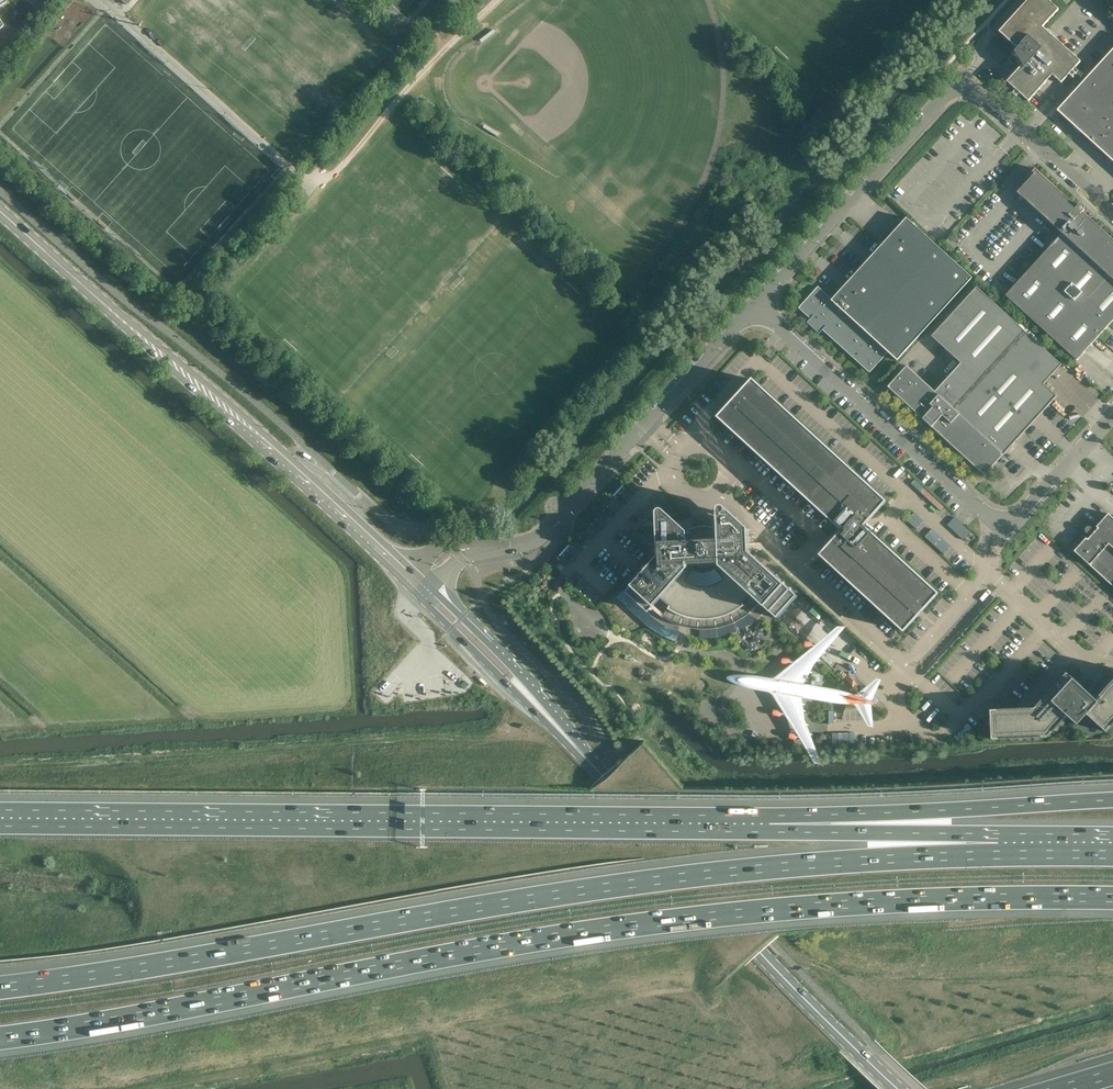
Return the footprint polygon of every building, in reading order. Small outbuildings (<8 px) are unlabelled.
[(1029,102),(1053,76),(1062,83),(1070,74),(1074,78),(1077,75),(1073,71),(1081,62),(1043,27),(1058,10),(1050,3),(1053,0),(1028,0),(1000,32),(1018,48),(1013,54),(1020,66),(1006,82),(1016,91),(1013,95),(1016,98),(1020,94),(1029,102)] [(1112,47),(1112,36),(1109,32),(1094,49),(1103,57),(1112,47)] [(1058,110),(1112,161),(1112,50),(1058,110)] [(1035,169),(1035,168),(1017,188),(1021,191),(1019,193),(1063,233),(1006,296),(1077,360),(1112,320),(1112,239),(1094,221),(1092,224),(1080,213),(1083,209),(1084,208),(1084,206),(1083,205),(1082,204),(1081,204),(1080,204),(1078,204),(1076,207),(1035,169)] [(799,307),(811,319),(871,373),(889,353),(898,360),(972,278),(907,219),(833,300),(818,286),(799,307)] [(1045,385),(1063,365),(978,288),(933,338),(962,365),(937,394),(907,367),(887,388),(985,477),(1058,397),(1045,385)] [(765,354),(771,359),(775,354),(769,349),(765,354)] [(753,380),(718,418),(842,531),(820,555),(904,632),(938,594),(864,526),(886,502),(753,380)] [(623,591),(616,598),(644,624),(652,630),(661,635),(670,640),(676,642),(679,635),(690,638),(699,639),(708,639),(715,638),(722,637),(729,635),(737,632),(744,629),(752,625),(755,622),(760,618),(764,614),(768,611),(777,619),(797,596),(750,554),(749,530),(729,510),(728,509),(726,507),(724,507),(722,507),(720,508),(719,510),(718,512),(719,533),(717,531),(715,529),(712,528),(710,528),(707,527),(705,527),(703,527),(700,527),(698,528),(695,529),(690,531),(689,532),(689,534),(668,514),(666,511),(664,510),(662,509),(660,510),(659,510),(658,512),(657,513),(659,558),(626,593),(623,591)] [(1094,530),(1090,527),(1087,527),(1085,529),(1086,532),(1087,534),(1084,537),(1086,539),(1074,553),(1112,589),(1112,519),(1108,515),(1094,530)] [(956,516),(949,523),(964,538),(971,531),(956,516)] [(992,740),(1048,738),(1070,714),(1072,716),(1075,717),(1078,717),(1080,717),(1083,716),(1085,714),(1106,733),(1112,725),(1112,681),(1106,688),(1102,685),(1102,682),(1103,682),(1102,681),(1099,681),(1099,679),(1095,676),(1091,680),(1092,682),(1088,682),(1088,683),(1089,685),(1085,689),(1082,686),(1076,681),(1067,673),(1035,708),(996,710),(991,710),(992,740)] [(921,717),(932,727),(945,713),(933,703),(921,717)] [(693,1080),(664,1088),(696,1088),(693,1080)]
